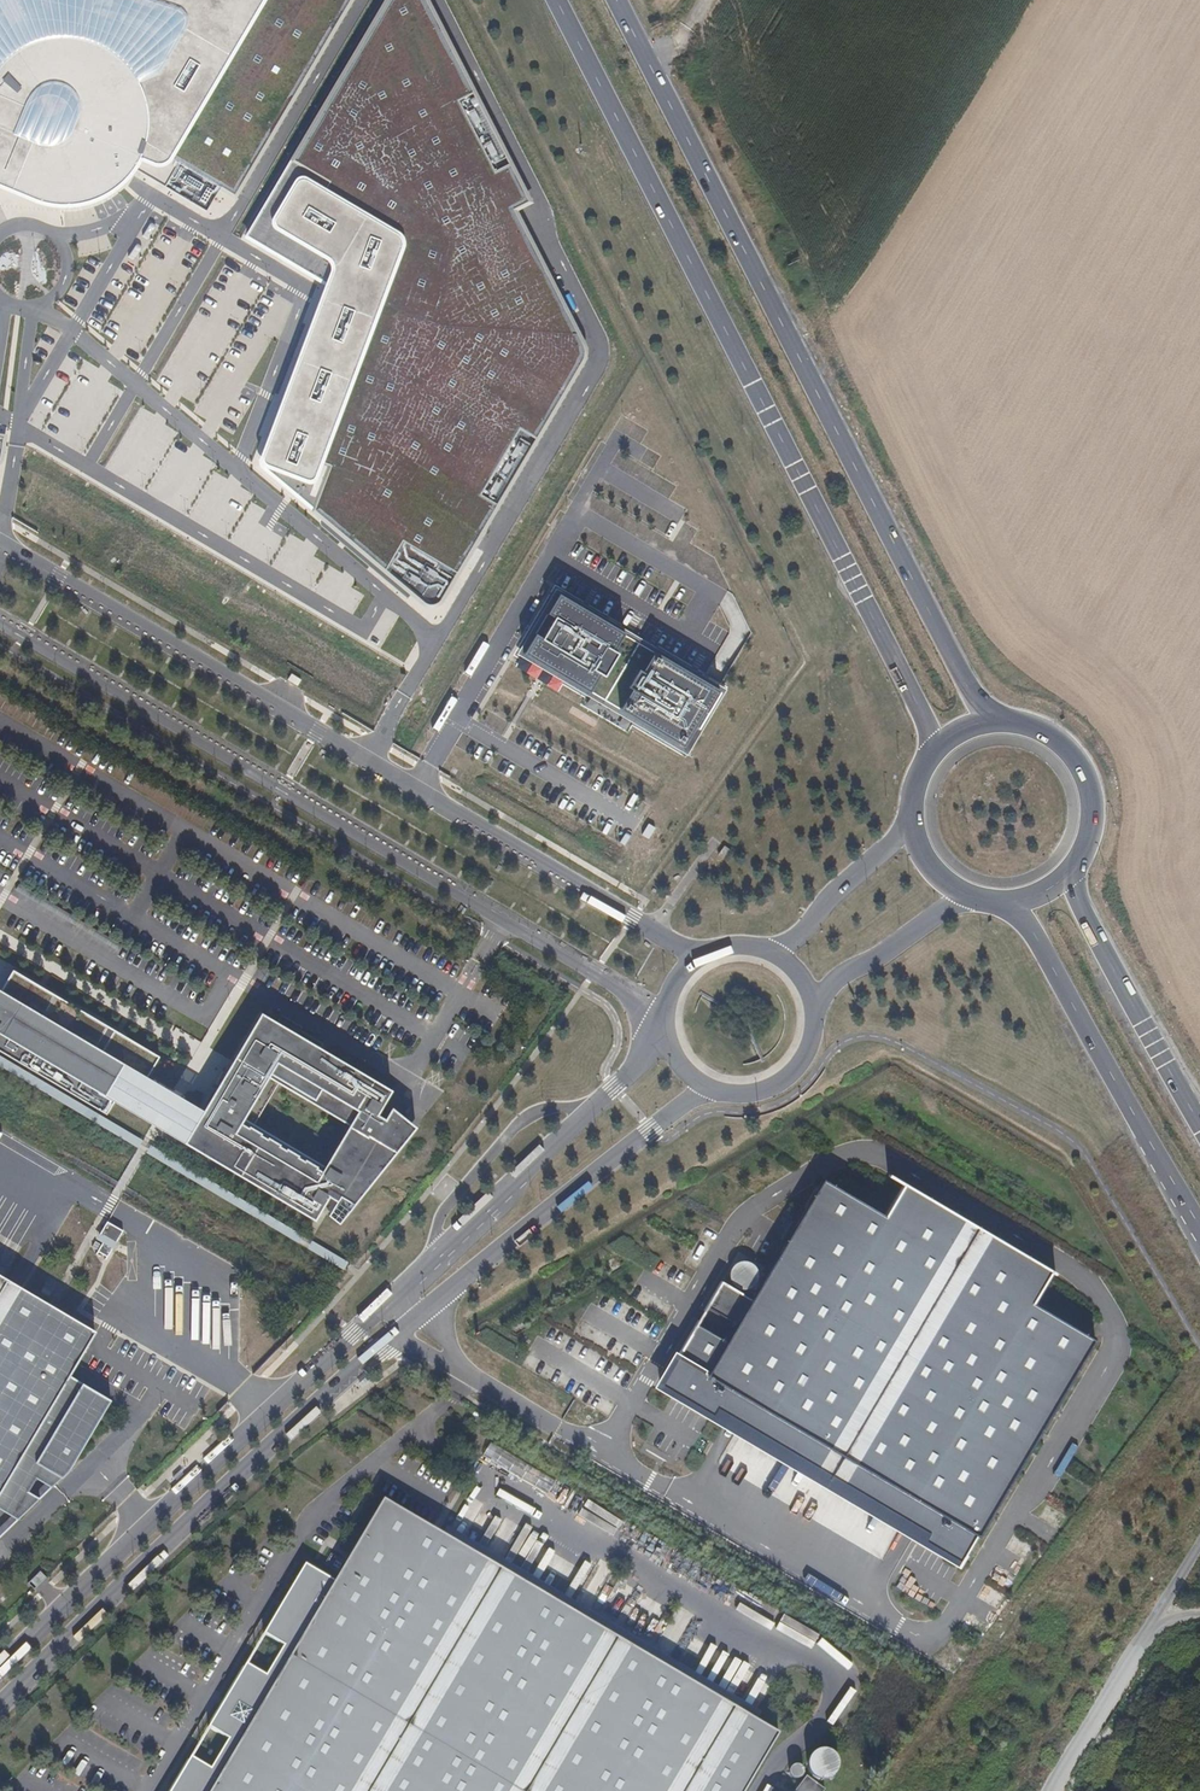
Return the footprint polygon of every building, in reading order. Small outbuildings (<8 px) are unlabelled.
[(43,207),(65,209),(87,207),(106,200),(125,187),(141,172),(165,185),(178,164),(238,198),(353,0),(0,0),(0,190),(43,207)] [(247,234),(329,281),(262,455),(265,465),(423,601),(432,605),(441,601),(586,360),(587,352),(585,341),(513,206),(532,200),(429,0),(386,0),(247,234)] [(134,240),(139,247),(151,239),(145,232),(134,240)] [(348,587),(352,579),(331,569),(318,597),(355,613),(364,593),(348,587)] [(625,635),(558,594),(523,651),(590,692),(625,635)] [(654,654),(620,710),(686,749),(719,692),(654,654)] [(11,970),(0,988),(0,1052),(106,1114),(114,1100),(126,1108),(145,1077),(157,1055),(11,970)] [(326,1213),(337,1222),(348,1208),(350,1206),(414,1126),(389,1106),(382,1117),(375,1113),(389,1089),(258,1012),(223,1071),(216,1083),(200,1110),(181,1141),(312,1219),(326,1195),(334,1200),(326,1213)] [(341,1266),(344,1260),(0,1058),(0,1065),(341,1266)] [(213,1082),(216,1083),(223,1071),(220,1070),(213,1082)] [(145,1077),(126,1108),(181,1141),(200,1110),(145,1077)] [(753,1298),(723,1280),(658,1392),(961,1569),(1096,1339),(1037,1304),(1057,1271),(909,1184),(890,1217),(823,1178),(753,1298)] [(98,1234),(114,1243),(122,1230),(106,1221),(98,1234)] [(114,1243),(98,1234),(96,1238),(102,1241),(112,1247),(114,1243)] [(106,1256),(112,1247),(102,1241),(97,1251),(106,1256)] [(51,1486),(68,1469),(110,1399),(68,1374),(93,1332),(0,1277),(0,1509),(17,1519),(39,1497),(28,1491),(36,1478),(51,1486)] [(1052,1493),(1061,1472),(1054,1468),(1044,1490),(1052,1493)] [(778,1733),(382,1497),(333,1579),(305,1562),(263,1631),(282,1643),(264,1672),(245,1661),(207,1725),(226,1736),(208,1766),(189,1754),(167,1790),(744,1790),(778,1733)] [(1021,1558),(1028,1544),(1020,1540),(1017,1546),(1011,1544),(1007,1550),(1021,1558)] [(28,1582),(33,1588),(45,1576),(40,1570),(28,1582)] [(974,1635),(981,1625),(969,1617),(962,1626),(974,1635)] [(828,1749),(822,1748),(816,1750),(812,1753),(808,1757),(807,1763),(807,1768),(810,1773),(814,1777),(820,1779),(825,1779),(831,1777),(835,1773),(837,1768),(838,1762),(836,1757),(832,1752),(828,1749)] [(798,1764),(796,1764),(793,1764),(791,1766),(789,1768),(789,1770),(789,1773),(790,1775),(792,1777),(794,1778),(797,1778),(799,1777),(801,1775),(802,1773),(803,1770),(802,1768),(800,1766),(798,1764)] [(824,1789),(806,1775),(794,1790),(823,1790),(824,1789)]
